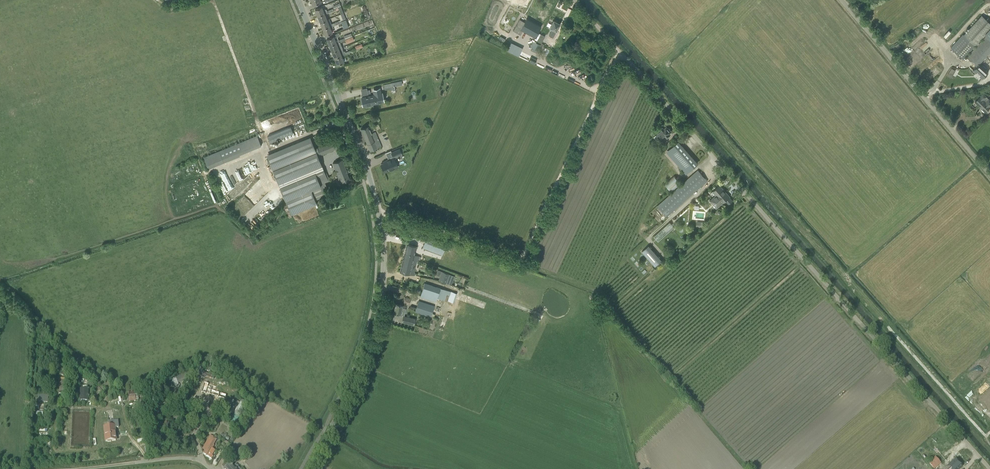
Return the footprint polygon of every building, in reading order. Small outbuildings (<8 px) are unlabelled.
[(326,11),(324,6),(315,10),(318,16),(324,13),(326,12),(326,11)] [(327,20),(324,13),(318,16),(320,22),(327,20)] [(975,46),(985,35),(989,29),(989,23),(989,22),(982,16),(964,36),(975,46)] [(519,19),(513,31),(520,35),(523,31),(535,38),(541,27),(527,18),(524,22),(519,19)] [(331,25),(331,24),(329,19),(327,20),(320,22),(323,29),(331,25)] [(549,35),(553,37),(560,24),(554,20),(550,28),(552,29),(549,35)] [(332,32),(330,29),(333,28),(332,26),(335,25),(334,23),(331,24),(331,25),(323,29),(325,35),(332,32)] [(338,42),(338,41),(339,40),(336,34),(332,35),(332,37),(327,39),(329,45),(336,43),(338,42)] [(964,36),(963,35),(951,48),(963,59),(975,46),(964,36)] [(989,53),(989,39),(986,36),(967,57),(977,66),(980,63),(984,57),(985,58),(989,53)] [(530,40),(528,46),(538,50),(540,44),(530,40)] [(332,52),(338,49),(336,43),(329,45),(332,52)] [(347,54),(346,52),(345,52),(345,51),(343,51),(342,48),(338,49),(332,52),(334,58),(341,55),(343,54),(344,54),(345,55),(347,54)] [(341,55),(334,58),(337,64),(342,63),(343,62),(341,55)] [(977,66),(973,70),(976,73),(978,71),(984,77),(987,73),(988,72),(985,69),(986,68),(982,65),(981,66),(980,65),(981,63),(980,63),(977,66)] [(383,101),(382,94),(381,94),(379,89),(374,90),(375,95),(361,98),(363,104),(366,103),(366,104),(368,104),(368,107),(373,106),(372,103),(383,101)] [(983,93),(975,102),(985,112),(989,107),(989,100),(989,98),(985,102),(984,100),(987,97),(983,93)] [(371,133),(368,126),(361,129),(367,144),(370,151),(381,146),(375,132),(371,133)] [(667,128),(666,127),(664,129),(663,128),(656,134),(656,135),(654,136),(654,138),(657,141),(658,141),(660,139),(664,135),(666,138),(669,135),(668,134),(670,132),(670,131),(669,129),(667,128)] [(261,146),(257,135),(219,151),(203,157),(208,167),(261,146)] [(310,137),(266,155),(291,214),(317,204),(315,200),(326,195),(324,189),(322,184),(325,182),(329,181),(325,171),(324,171),(320,161),(318,156),(315,148),(310,137)] [(334,141),(315,148),(318,156),(333,150),(337,148),(334,141)] [(669,150),(667,152),(673,158),(672,159),(680,168),(683,164),(686,168),(693,161),(689,158),(676,143),(669,150)] [(700,169),(708,162),(695,147),(687,154),(700,169)] [(384,172),(389,169),(388,167),(392,165),(393,168),(397,166),(394,157),(385,161),(386,162),(383,163),(381,164),(384,172)] [(338,176),(340,183),(349,179),(347,173),(342,159),(333,163),(338,176)] [(224,169),(229,181),(220,184),(222,190),(234,186),(231,179),(234,177),(236,181),(246,177),(240,161),(234,164),(234,165),(224,169)] [(658,206),(667,216),(707,181),(698,170),(658,206)] [(674,176),(665,184),(672,192),(681,184),(674,176)] [(724,194),(726,192),(720,185),(713,191),(716,195),(710,200),(717,208),(723,203),(726,200),(729,204),(733,201),(729,197),(730,197),(729,197),(726,194),(725,195),(724,194)] [(670,222),(654,236),(659,241),(675,227),(670,222)] [(447,243),(427,236),(423,248),(442,255),(447,243)] [(406,244),(403,257),(413,259),(413,260),(418,261),(419,256),(414,255),(416,246),(406,244)] [(662,260),(649,245),(642,252),(655,267),(662,260)] [(418,261),(413,260),(413,259),(403,257),(400,272),(414,275),(415,273),(414,273),(417,261),(418,261)] [(451,285),(454,276),(442,271),(438,281),(451,285)] [(425,283),(420,296),(435,302),(436,300),(437,298),(445,300),(447,294),(449,295),(448,300),(454,303),(457,294),(425,283)] [(415,312),(431,317),(434,306),(419,301),(415,312)] [(404,315),(406,306),(402,305),(396,303),(393,312),(400,314),(399,315),(402,316),(402,314),(404,315)] [(402,322),(414,325),(416,318),(403,316),(402,322)] [(188,379),(204,372),(203,369),(202,369),(201,367),(186,373),(188,379)] [(226,395),(214,392),(215,386),(204,382),(201,392),(205,393),(205,392),(209,394),(209,397),(212,398),(213,395),(225,399),(226,395)] [(88,388),(81,388),(80,400),(88,400),(88,388)] [(129,401),(136,401),(135,390),(127,391),(129,401)] [(48,395),(38,394),(38,401),(48,402),(48,395)] [(239,416),(247,403),(242,400),(234,413),(239,416)] [(108,423),(104,423),(105,435),(107,435),(107,436),(110,435),(109,435),(113,434),(112,424),(116,424),(115,418),(108,419),(108,423)] [(211,448),(213,445),(215,442),(214,441),(215,440),(212,439),(213,437),(212,436),(210,439),(211,439),(210,441),(211,441),(210,442),(207,441),(205,444),(207,446),(203,453),(207,455),(206,456),(211,459),(212,457),(211,456),(214,450),(211,448)] [(232,446),(225,454),(230,458),(236,450),(232,446)] [(934,468),(935,468),(941,463),(935,457),(928,463),(934,468)] [(943,468),(959,468),(962,466),(955,458),(952,462),(943,468)]
